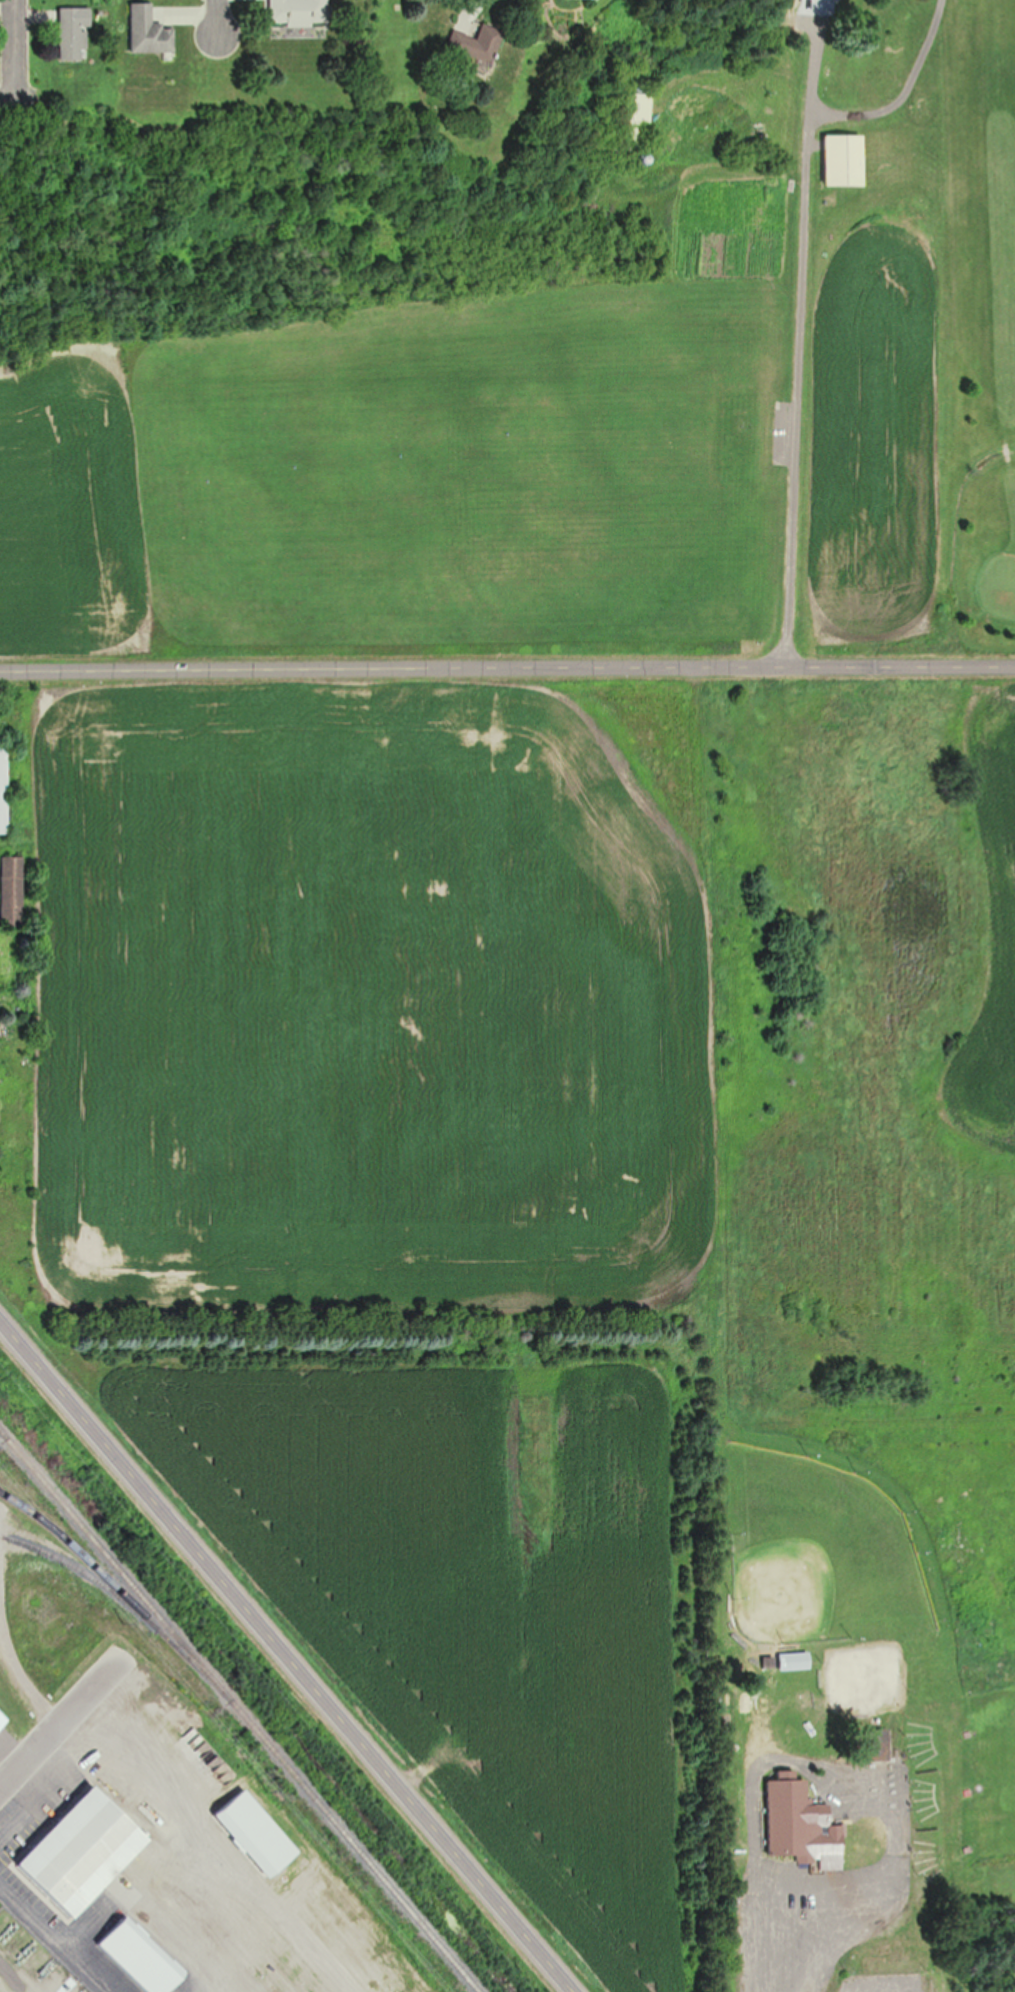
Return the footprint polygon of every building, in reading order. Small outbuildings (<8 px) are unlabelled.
[(270,26),(327,26),(327,0),(270,0),(270,26)] [(131,3),(132,52),(175,52),(175,24),(153,25),(152,3),(131,3)] [(60,60),(87,60),(87,8),(60,8),(60,60)] [(447,50),(494,64),(504,29),(482,23),(478,37),(452,30),(447,50)] [(629,150),(643,151),(645,121),(656,122),(657,93),(632,92),(629,150)] [(828,134),(828,185),(864,185),(864,134),(828,134)] [(9,745),(0,745),(0,833),(9,833),(9,745)] [(2,855),(2,923),(24,923),(24,855),(2,855)] [(811,1669),(811,1652),(780,1652),(780,1669),(811,1669)] [(771,1854),(796,1853),(796,1844),(810,1843),(809,1780),(769,1780),(771,1854)] [(75,1920),(154,1840),(98,1785),(19,1865),(75,1920)] [(303,1852),(247,1789),(216,1817),(273,1880),(303,1852)]
